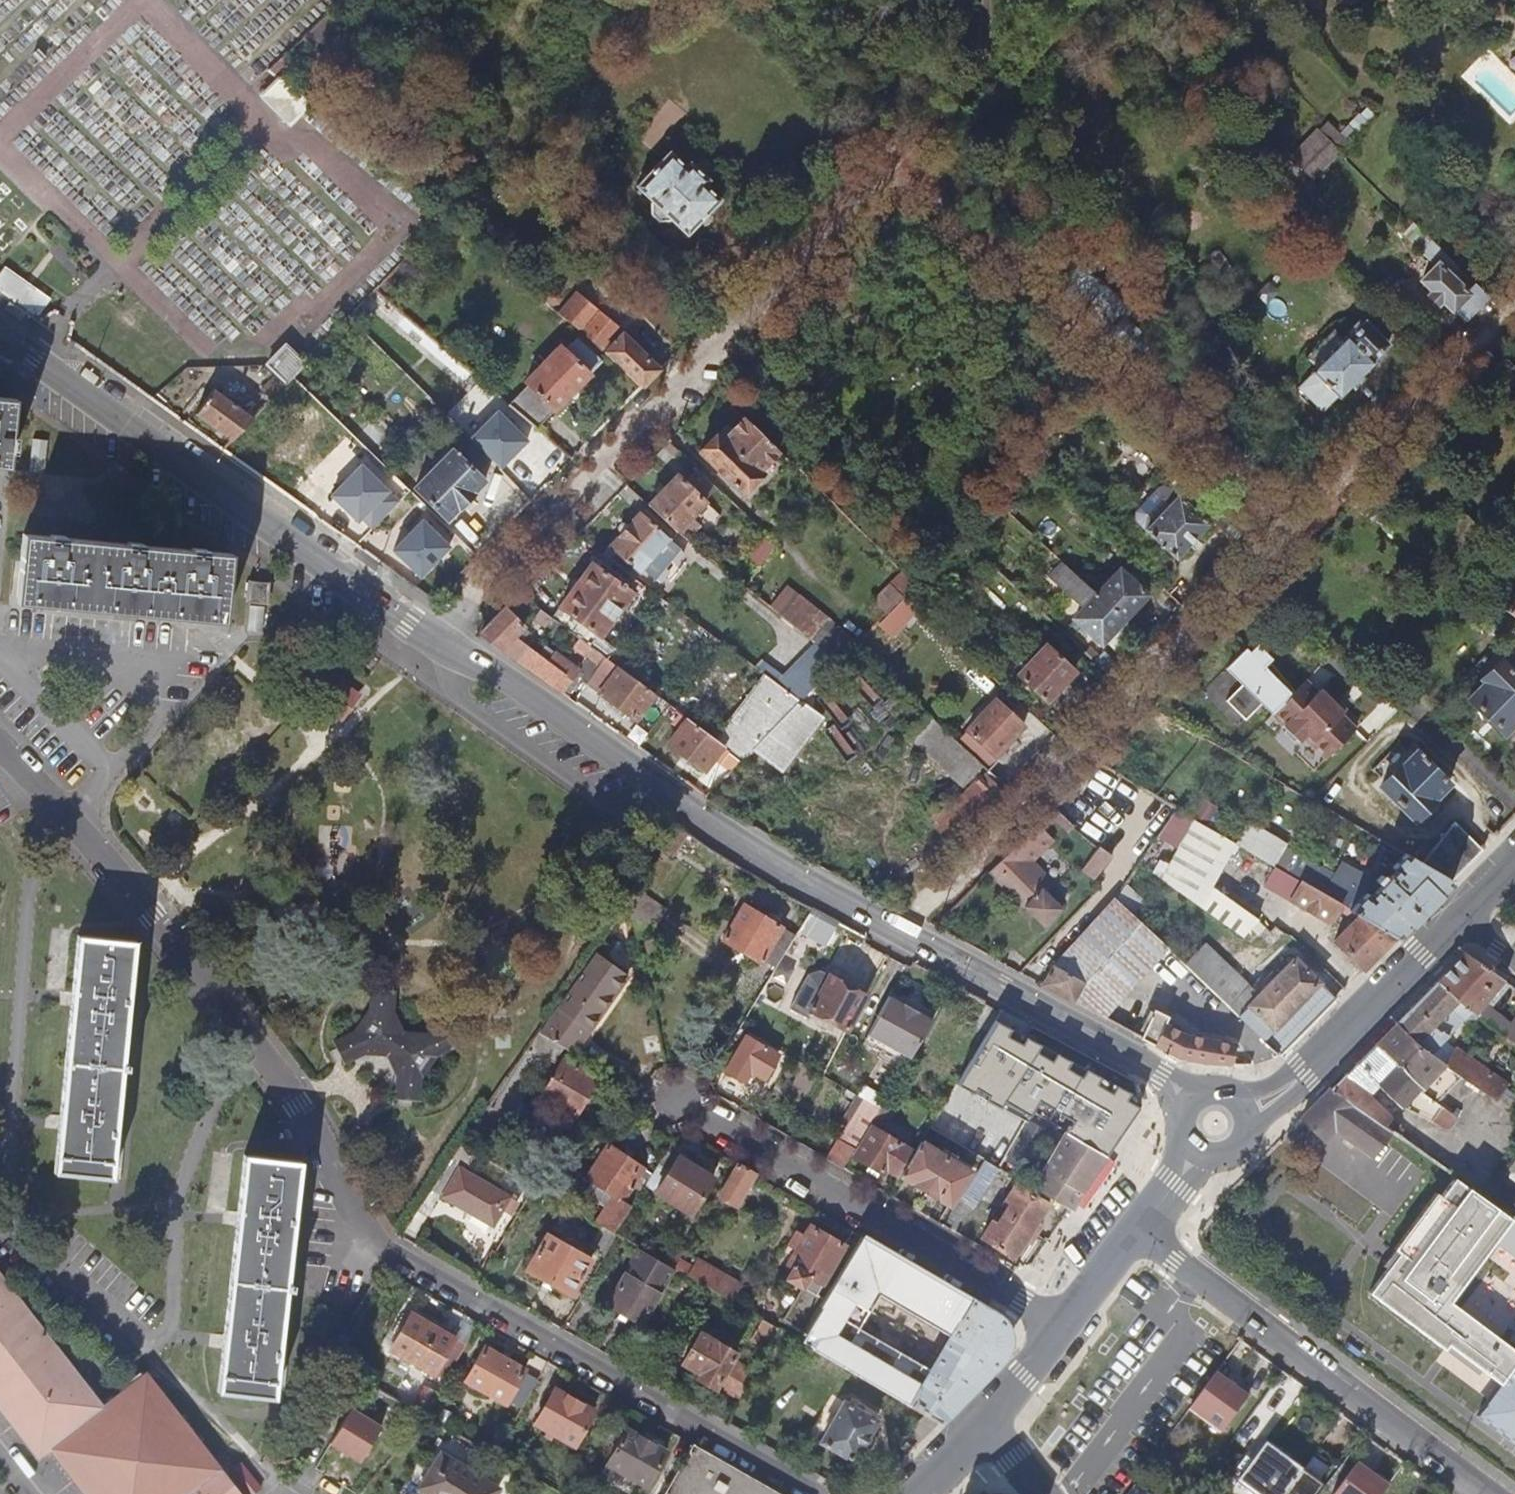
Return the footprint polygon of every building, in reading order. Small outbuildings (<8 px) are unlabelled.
[(289,121),(306,104),(277,77),(260,94),(289,121)] [(1298,147),(1321,169),(1342,147),(1319,125),(1298,147)] [(683,228),(718,192),(702,178),(708,173),(690,156),(684,162),(664,143),(632,178),(650,195),(647,206),(656,214),(667,212),(683,228)] [(1463,321),(1489,295),(1431,237),(1423,245),(1436,259),(1420,274),(1431,287),(1426,292),(1436,301),(1441,297),(1463,321)] [(1081,257),(1059,279),(1133,348),(1147,333),(1128,315),(1135,307),(1081,257)] [(0,277),(0,287),(40,316),(55,298),(8,266),(0,277)] [(570,284),(554,304),(597,339),(613,323),(570,284)] [(1384,343),(1358,318),(1291,385),(1319,412),(1369,362),(1368,360),(1384,343)] [(605,346),(643,382),(659,365),(620,329),(605,346)] [(529,381),(508,402),(537,427),(604,360),(578,333),(567,344),(563,340),(527,378),(529,381)] [(269,363),(287,379),(305,360),(287,343),(269,363)] [(260,397),(265,402),(283,383),(276,375),(263,387),(266,391),(260,397)] [(197,409),(232,438),(252,416),(214,387),(197,409)] [(13,395),(0,394),(0,458),(8,458),(13,395)] [(521,443),(537,427),(508,402),(502,397),(499,401),(507,408),(496,421),(521,443)] [(758,468),(779,445),(745,411),(724,433),(720,429),(701,449),(742,489),(760,470),(758,468)] [(1430,438),(1435,432),(1429,425),(1423,431),(1430,438)] [(46,445),(32,444),(29,468),(44,469),(46,445)] [(460,455),(450,447),(414,486),(448,518),(484,479),(474,469),(484,459),(471,445),(460,455)] [(1176,555),(1209,521),(1205,517),(1221,501),(1184,466),(1169,482),(1178,491),(1144,525),(1176,555)] [(677,471),(652,498),(680,524),(705,498),(677,471)] [(1144,525),(1178,491),(1169,482),(1164,481),(1159,482),(1134,507),(1133,512),(1135,517),(1144,525)] [(1377,500),(1363,490),(1354,498),(1368,509),(1377,500)] [(638,567),(668,536),(641,509),(611,541),(638,567)] [(423,576),(454,543),(423,515),(393,548),(423,576)] [(226,614),(231,551),(23,533),(18,596),(226,614)] [(594,562),(561,603),(599,634),(632,593),(594,562)] [(866,608),(876,617),(903,590),(914,579),(903,568),(866,608)] [(1116,647),(1134,627),(1124,618),(1098,595),(1070,568),(1058,581),(1087,607),(1077,617),(1102,640),(1105,638),(1116,647)] [(1121,570),(1098,595),(1124,618),(1146,593),(1121,570)] [(248,600),(268,601),(270,579),(250,578),(248,600)] [(1499,607),(1514,619),(1514,591),(1499,607)] [(264,603),(251,603),(249,627),(263,628),(264,603)] [(504,604),(477,631),(512,656),(519,645),(513,639),(525,625),(504,604)] [(535,616),(551,629),(558,620),(541,607),(535,616)] [(826,616),(807,636),(811,640),(835,659),(852,642),(855,639),(826,616)] [(1506,634),(1514,640),(1514,622),(1506,634)] [(811,640),(789,663),(798,670),(781,686),(797,698),(835,659),(811,640)] [(1044,694),(1070,668),(1044,643),(1019,670),(1044,694)] [(570,681),(527,651),(519,645),(512,656),(562,692),(570,681)] [(1269,674),(1245,651),(1226,670),(1245,683),(1228,701),(1248,720),(1265,703),(1275,713),(1297,692),(1274,669),(1269,674)] [(1100,662),(1113,675),(1123,666),(1109,653),(1100,662)] [(637,716),(654,692),(604,655),(597,665),(613,677),(602,691),(637,716)] [(1468,697),(1507,734),(1514,727),(1514,675),(1499,658),(1492,665),(1479,678),(1482,682),(1468,697)] [(789,663),(772,680),(781,686),(798,670),(789,663)] [(709,714),(698,726),(724,746),(739,756),(760,735),(797,698),(781,686),(772,680),(763,673),(717,721),(709,714)] [(361,693),(345,681),(328,704),(344,716),(361,693)] [(1297,692),(1274,715),(1301,742),(1306,737),(1325,756),(1331,756),(1358,729),(1344,715),(1346,713),(1322,689),(1319,692),(1308,681),(1297,692)] [(965,727),(953,740),(978,764),(982,767),(1022,723),(993,696),(964,726),(965,727)] [(961,782),(978,764),(953,740),(924,712),(907,730),(961,782)] [(706,770),(724,746),(698,726),(688,718),(669,744),(706,770)] [(657,743),(644,733),(636,744),(649,754),(657,743)] [(1431,804),(1448,787),(1414,754),(1408,758),(1395,746),(1370,773),(1383,785),(1378,790),(1413,822),(1417,818),(1424,824),(1438,810),(1431,804)] [(1079,826),(1125,778),(1097,761),(1092,767),(1052,807),(1079,826)] [(952,840),(999,792),(982,775),(935,822),(952,840)] [(1277,862),(1289,839),(1250,818),(1237,841),(1277,862)] [(1448,818),(1410,857),(1453,882),(1484,851),(1448,818)] [(1205,888),(1232,843),(1193,819),(1157,877),(1237,937),(1253,921),(1205,888)] [(1052,839),(1036,823),(1029,831),(988,872),(1043,925),(1061,907),(1043,888),(1049,882),(1030,862),(1052,839)] [(1089,865),(1100,873),(1115,849),(1105,842),(1103,844),(1089,865)] [(1285,875),(1347,913),(1394,941),(1453,882),(1410,857),(1406,855),(1393,867),(1396,873),(1387,882),(1382,877),(1376,883),(1338,867),(1331,878),(1296,857),(1285,875)] [(1333,943),(1362,973),(1394,941),(1347,913),(1285,875),(1279,871),(1270,887),(1343,934),(1333,943)] [(1103,1017),(1167,948),(1117,898),(1068,950),(1057,965),(1083,980),(1073,1000),(1103,1017)] [(814,905),(800,929),(827,944),(841,919),(814,905)] [(746,908),(725,942),(773,970),(792,937),(746,908)] [(1259,916),(1253,921),(1260,927),(1266,931),(1270,934),(1275,930),(1259,916)] [(1245,943),(1260,927),(1253,921),(1237,937),(1245,943)] [(1270,947),(1281,936),(1275,930),(1270,934),(1266,931),(1259,938),(1270,947)] [(131,941),(74,936),(53,1173),(109,1177),(119,1071),(127,1071),(127,1063),(120,1062),(131,941)] [(597,952),(542,1032),(548,1036),(577,1053),(631,974),(597,952)] [(1508,1026),(1483,1007),(1507,983),(1465,955),(1436,985),(1451,996),(1471,1013),(1514,1046),(1514,1017),(1508,1026)] [(1219,956),(1198,979),(1278,1057),(1310,1025),(1334,1001),(1315,983),(1293,963),(1265,989),(1258,983),(1245,995),(1222,973),(1229,965),(1219,956)] [(1046,985),(1073,1000),(1083,980),(1057,965),(1046,985)] [(842,1030),(862,997),(820,972),(808,976),(789,1008),(807,1018),(810,1011),(842,1030)] [(1436,1053),(1471,1013),(1451,996),(1436,985),(1396,1025),(1419,1042),(1436,1053)] [(894,986),(889,995),(932,1020),(937,1011),(894,986)] [(360,1033),(339,1043),(347,1063),(371,1053),(391,1054),(401,1073),(400,1097),(417,1099),(422,1099),(423,1074),(436,1055),(457,1047),(447,1028),(426,1037),(405,1034),(396,1012),(397,992),(374,991),(373,1011),(360,1033)] [(889,995),(866,1033),(909,1059),(932,1020),(889,995)] [(1152,1022),(1143,1039),(1175,1055),(1200,1063),(1217,1067),(1233,1067),(1236,1049),(1181,1037),(1152,1022)] [(1424,1085),(1425,1084),(1436,1070),(1463,1089),(1471,1079),(1445,1060),(1436,1053),(1419,1042),(1396,1025),(1374,1048),(1424,1085)] [(527,1068),(548,1036),(542,1032),(538,1030),(516,1062),(527,1068)] [(861,1043),(903,1068),(909,1059),(866,1033),(861,1043)] [(763,1077),(774,1059),(743,1040),(726,1068),(745,1079),(750,1070),(763,1077)] [(1430,1116),(1436,1107),(1418,1094),(1424,1085),(1374,1048),(1356,1067),(1345,1078),(1331,1093),(1360,1113),(1390,1134),(1448,1175),(1459,1159),(1423,1133),(1397,1119),(1371,1099),(1381,1086),(1405,1105),(1408,1101),(1430,1116)] [(1453,1049),(1445,1060),(1471,1079),(1476,1083),(1498,1098),(1507,1086),(1453,1049)] [(549,1099),(583,1119),(604,1086),(570,1066),(549,1099)] [(985,1128),(1015,1147),(1036,1112),(1040,1115),(1058,1087),(1023,1067),(985,1128)] [(1476,1083),(1450,1118),(1472,1134),(1498,1098),(1476,1083)] [(1425,1084),(1424,1085),(1418,1094),(1436,1107),(1438,1109),(1446,1099),(1425,1084)] [(1372,1160),(1374,1156),(1390,1134),(1360,1113),(1331,1093),(1302,1122),(1325,1143),(1335,1133),(1372,1160)] [(851,1156),(897,1183),(901,1175),(917,1150),(871,1123),(852,1154),(851,1156)] [(1067,1131),(1033,1185),(1071,1208),(1107,1157),(1067,1131)] [(971,1172),(922,1142),(917,1150),(901,1175),(950,1204),(971,1172)] [(834,1143),(824,1159),(843,1169),(851,1156),(852,1154),(834,1143)] [(606,1210),(598,1222),(605,1226),(617,1233),(652,1176),(605,1148),(586,1181),(591,1184),(614,1198),(606,1210)] [(288,1282),(300,1161),(244,1155),(220,1391),(275,1397),(287,1289),(295,1289),(295,1283),(288,1282)] [(686,1217),(703,1189),(710,1177),(693,1167),(677,1157),(653,1196),(686,1217)] [(979,1207),(1004,1168),(1003,1167),(988,1158),(963,1196),(979,1207)] [(438,1192),(492,1222),(509,1193),(456,1162),(438,1192)] [(733,1206),(752,1175),(734,1164),(715,1196),(733,1206)] [(1455,1180),(1442,1199),(1437,1196),(1397,1253),(1402,1257),(1373,1298),(1451,1352),(1454,1347),(1506,1383),(1514,1372),(1514,1222),(1455,1180)] [(614,1198),(591,1184),(588,1190),(589,1199),(606,1210),(614,1198)] [(1047,1204),(1012,1184),(998,1205),(1005,1209),(999,1219),(994,1215),(981,1235),(1014,1255),(1047,1204)] [(783,1320),(806,1333),(825,1301),(816,1294),(844,1246),(810,1225),(786,1264),(796,1270),(791,1279),(805,1287),(783,1320)] [(592,1249),(605,1256),(619,1234),(617,1233),(605,1226),(592,1249)] [(525,1268),(569,1294),(590,1260),(546,1233),(525,1268)] [(862,1238),(825,1301),(806,1333),(800,1342),(908,1406),(925,1416),(939,1424),(965,1397),(987,1373),(999,1361),(1007,1350),(1008,1339),(1007,1331),(1005,1326),(1000,1321),(994,1315),(988,1312),(970,1301),(862,1238)] [(637,1322),(655,1291),(671,1265),(639,1246),(623,1272),(605,1302),(637,1322)] [(701,1261),(691,1277),(700,1282),(731,1301),(740,1285),(701,1261)] [(94,1493),(247,1493),(151,1371),(106,1405),(81,1374),(0,1270),(0,1400),(41,1455),(55,1444),(94,1493)] [(386,1349),(431,1375),(454,1337),(408,1311),(386,1349)] [(796,1350),(800,1342),(782,1331),(776,1341),(783,1347),(787,1344),(796,1350)] [(716,1389),(738,1402),(754,1377),(730,1364),(734,1357),(701,1338),(684,1368),(701,1377),(699,1382),(714,1391),(716,1389)] [(506,1401),(521,1410),(537,1382),(521,1373),(523,1370),(486,1349),(466,1382),(505,1404),(506,1401)] [(1506,1383),(1481,1417),(1514,1443),(1514,1372),(1506,1383)] [(1221,1436),(1250,1397),(1237,1387),(1234,1391),(1215,1377),(1189,1412),(1221,1436)] [(572,1445),(591,1412),(556,1392),(538,1426),(572,1445)] [(820,1439),(853,1458),(876,1421),(843,1402),(820,1439)] [(334,1443),(363,1461),(383,1427),(354,1409),(334,1443)] [(911,1431),(922,1442),(939,1424),(925,1416),(911,1431)] [(645,1488),(664,1456),(625,1433),(607,1465),(645,1488)] [(693,1444),(665,1493),(717,1493),(733,1467),(693,1444)] [(1253,1493),(1321,1493),(1342,1466),(1321,1451),(1304,1475),(1284,1460),(1287,1456),(1273,1445),(1270,1449),(1267,1447),(1239,1484),(1253,1493)] [(442,1456),(421,1492),(425,1493),(497,1493),(500,1489),(442,1456)] [(1391,1484),(1378,1475),(1375,1479),(1357,1466),(1337,1493),(1384,1493),(1391,1484)] [(733,1467),(717,1493),(780,1493),(733,1467)]
